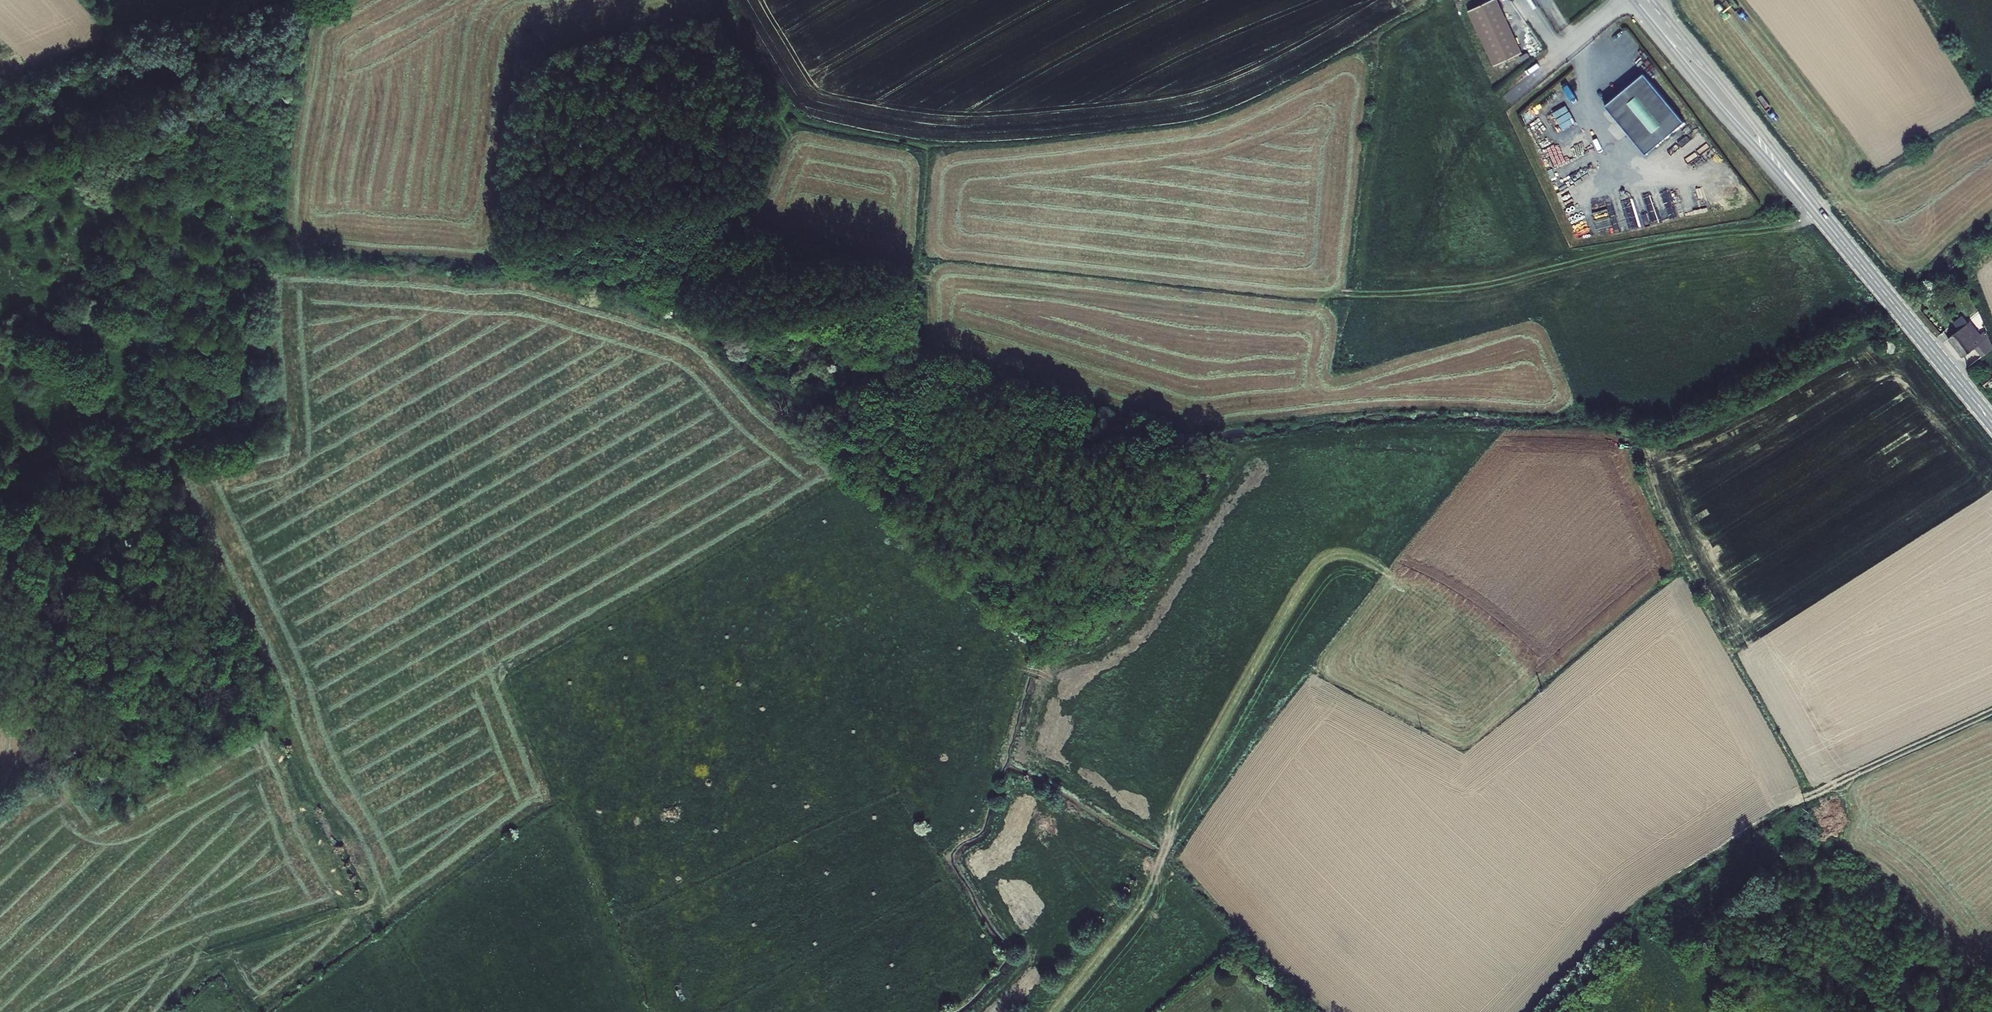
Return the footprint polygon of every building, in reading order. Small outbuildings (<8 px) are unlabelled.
[(1495,0),(1493,0),(1467,12),(1493,67),(1520,54),(1495,0)] [(1685,124),(1645,74),(1606,106),(1646,156),(1685,124)] [(1564,129),(1577,121),(1567,103),(1554,111),(1564,129)] [(1965,331),(1964,330),(1947,343),(1962,361),(1973,351),(1981,360),(1990,352),(1985,341),(1978,347),(1967,334),(1969,332),(1967,330),(1965,331)] [(1894,350),(1895,347),(1893,344),(1891,341),(1887,342),(1883,342),(1882,346),(1881,349),(1883,352),(1886,355),(1889,354),(1893,354),(1894,350)] [(1979,385),(1986,393),(1991,388),(1991,375),(1979,385)]
